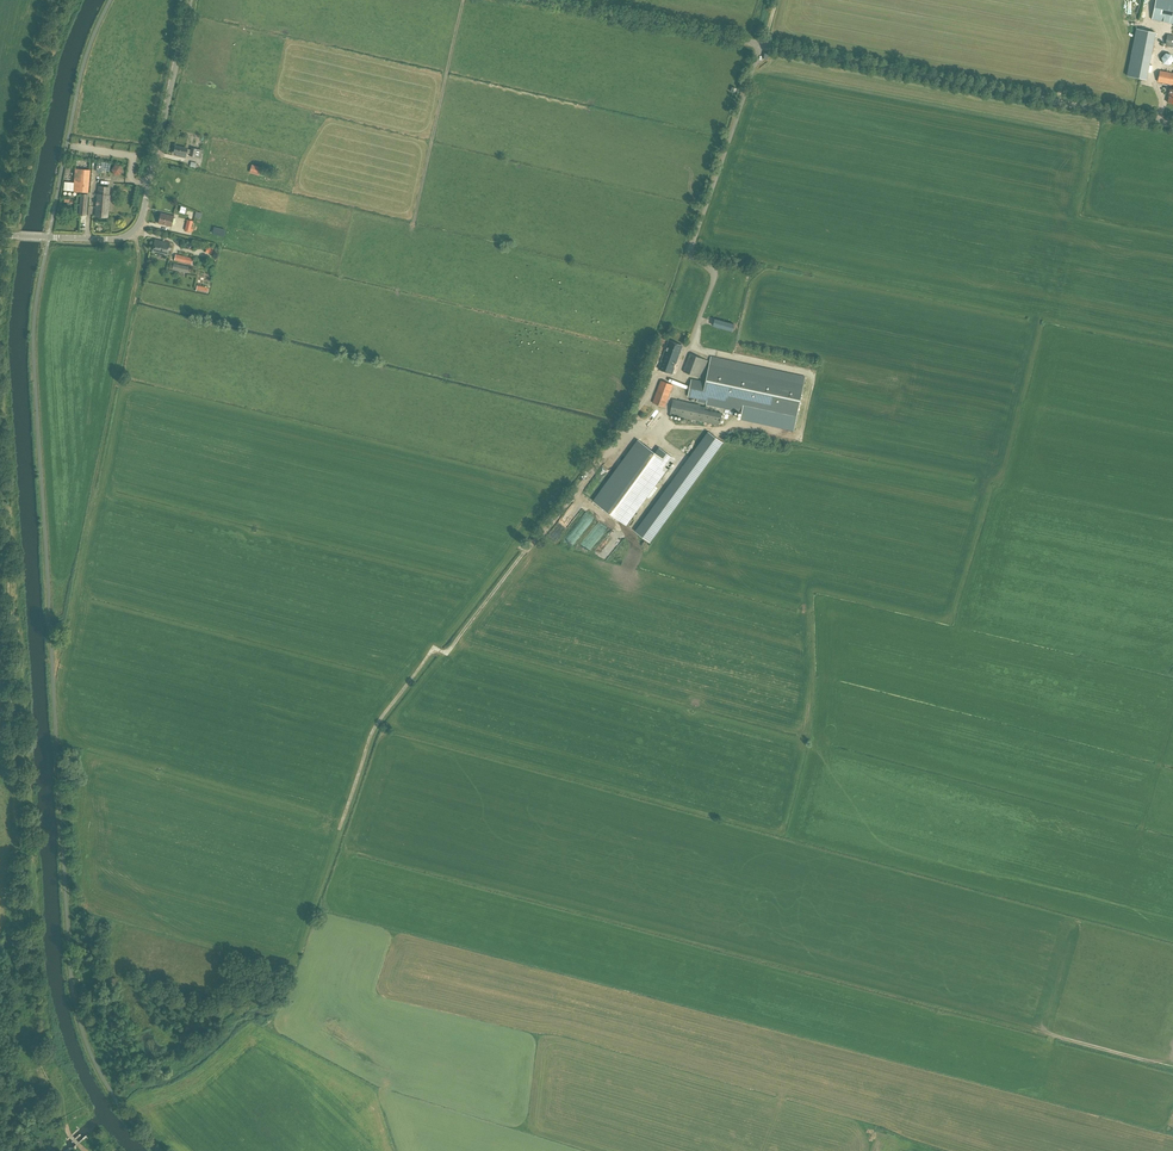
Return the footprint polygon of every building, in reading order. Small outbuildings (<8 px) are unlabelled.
[(1126,15),(1140,18),(1144,0),(1129,0),(1126,15)] [(1152,20),(1172,24),(1172,0),(1156,0),(1152,20)] [(1153,32),(1136,29),(1127,76),(1144,79),(1153,32)] [(1172,48),(1172,35),(1167,34),(1165,46),(1172,48)] [(1160,70),(1158,82),(1172,85),(1172,73),(1160,70)] [(175,146),(174,152),(177,153),(176,156),(185,158),(187,149),(175,146)] [(191,147),(189,155),(200,158),(202,150),(191,147)] [(114,174),(119,175),(122,170),(120,165),(114,165),(111,169),(114,174)] [(75,169),(73,191),(88,192),(89,170),(75,169)] [(73,191),(74,183),(64,182),(64,190),(73,191)] [(107,217),(109,195),(108,195),(109,187),(98,186),(98,194),(97,194),(95,216),(107,217)] [(160,213),(160,216),(158,223),(171,226),(173,216),(160,213)] [(155,239),(152,252),(166,256),(170,243),(155,239)] [(192,258),(175,255),(174,260),(191,264),(192,258)] [(188,267),(173,264),(172,269),(187,272),(188,267)] [(713,326),(733,331),(734,324),(715,319),(713,326)] [(658,368),(665,371),(672,374),(683,346),(669,341),(658,368)] [(683,372),(690,374),(701,378),(707,360),(690,354),(683,372)] [(691,379),(688,397),(698,399),(697,401),(706,403),(706,405),(742,412),(740,419),(793,431),(805,376),(730,360),(728,360),(711,356),(705,382),(691,379)] [(638,390),(632,406),(636,408),(641,400),(643,396),(644,393),(645,393),(653,370),(646,368),(638,390)] [(661,380),(653,403),(664,407),(673,385),(661,380)] [(670,415),(719,425),(722,410),(673,400),(670,415)] [(708,432),(635,531),(637,533),(650,542),(722,443),(722,442),(708,432)] [(634,446),(594,501),(626,524),(657,481),(673,458),(659,448),(655,453),(653,451),(646,446),(643,444),(642,443),(639,441),(638,441),(634,446)] [(1054,818),(1052,824),(1064,829),(1066,822),(1054,818)]
